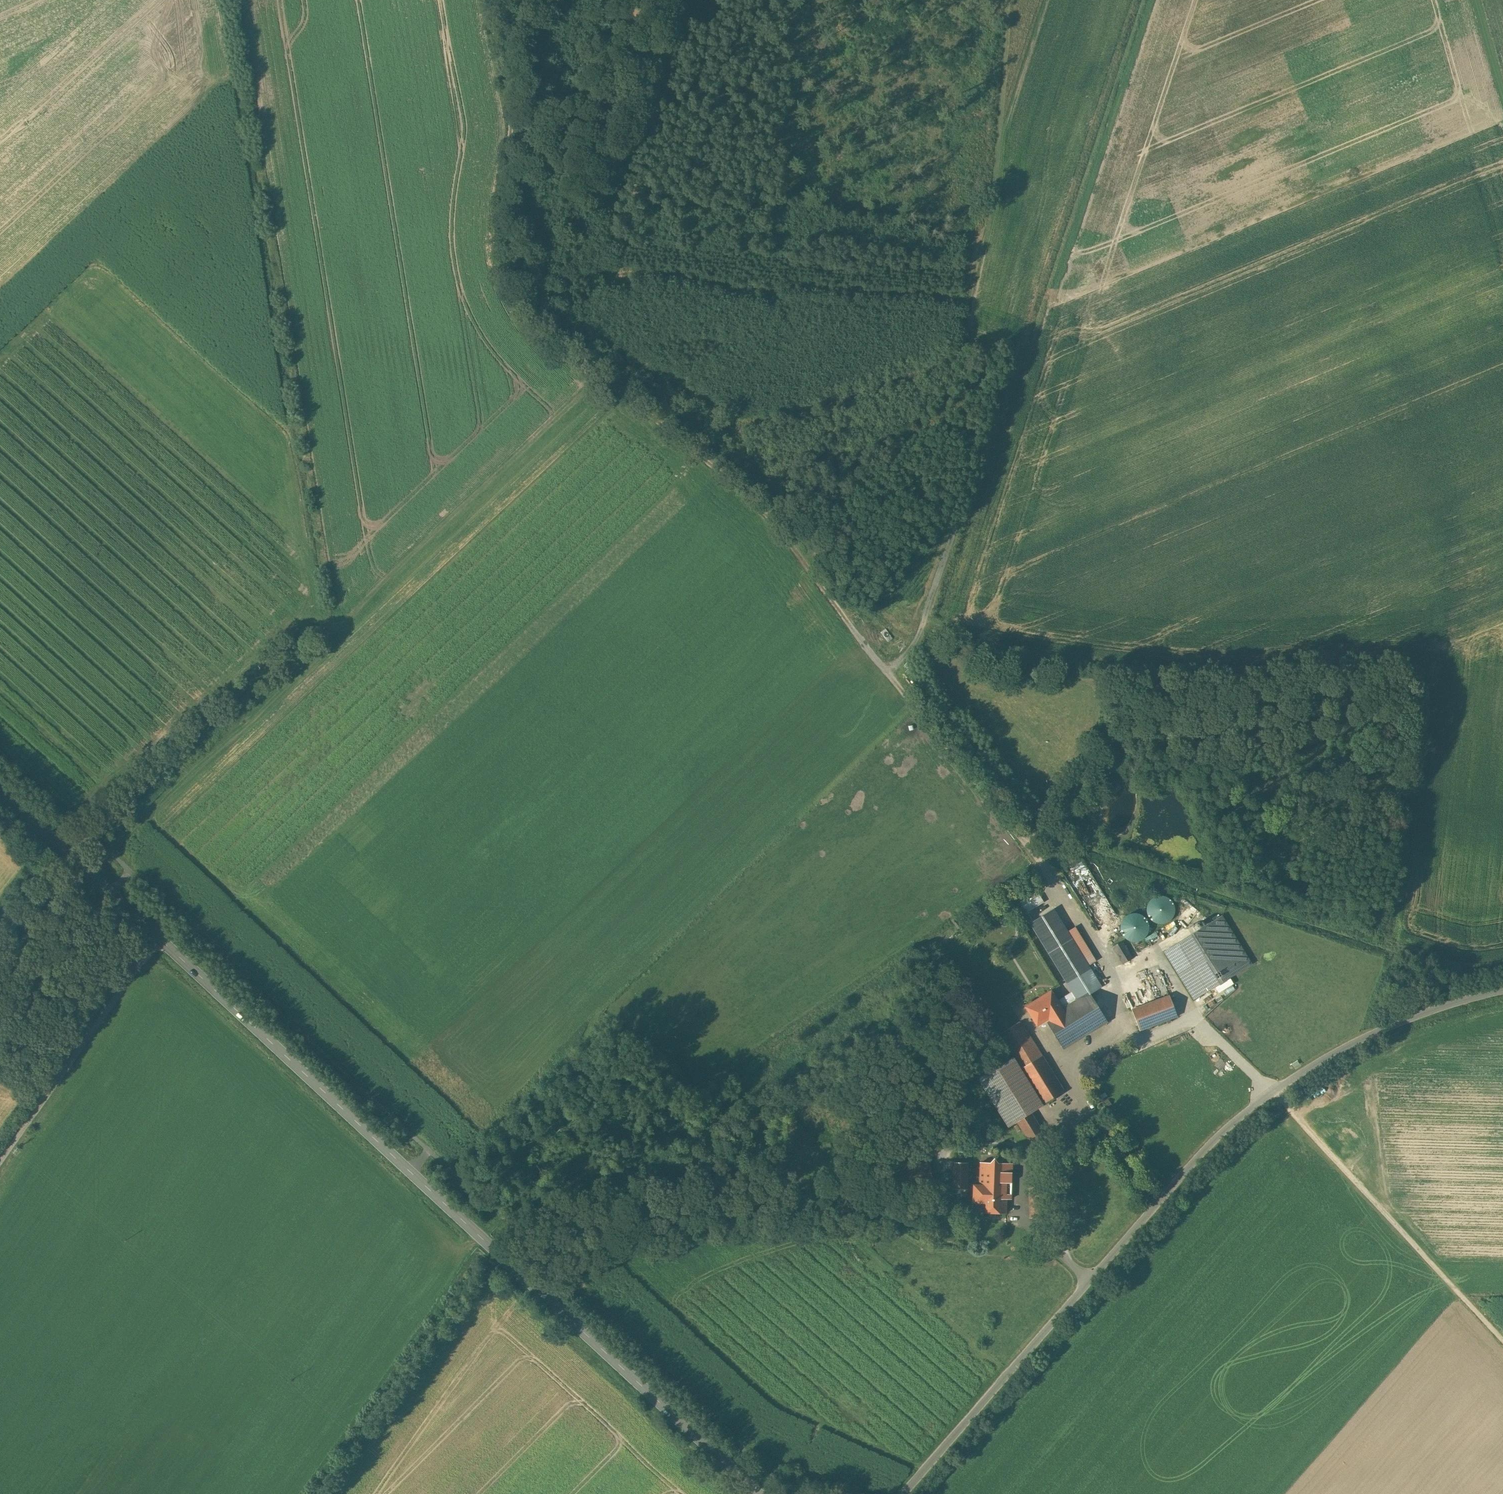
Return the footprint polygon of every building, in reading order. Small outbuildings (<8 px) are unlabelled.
[(1095,919),(1113,909),(1094,875),(1083,881),(1084,884),(1077,888),(1095,919)] [(1173,915),(1174,909),(1173,904),(1170,899),(1165,896),(1160,895),(1155,897),(1150,900),(1147,904),(1146,910),(1147,915),(1151,919),(1155,922),(1161,923),(1166,922),(1170,919),(1173,915)] [(1023,903),(1026,909),(1044,902),(1042,896),(1023,903)] [(1067,931),(1053,908),(1029,923),(1076,1000),(1089,992),(1089,993),(1101,986),(1088,965),(1067,931)] [(1147,932),(1148,927),(1147,921),(1144,917),(1139,914),(1134,913),(1128,914),(1124,917),(1121,922),(1120,927),(1121,933),(1124,937),(1129,940),(1134,941),(1140,940),(1144,937),(1147,932)] [(1221,916),(1165,951),(1194,998),(1250,964),(1221,916)] [(1096,961),(1075,926),(1067,931),(1088,965),(1096,961)] [(1132,958),(1121,941),(1112,946),(1123,963),(1132,958)] [(1061,1008),(1050,990),(1025,1006),(1037,1025),(1048,1018),(1061,1008)] [(1076,1000),(1062,1008),(1061,1008),(1048,1018),(1049,1020),(1048,1022),(1063,1047),(1106,1020),(1089,993),(1089,992),(1076,1000)] [(1169,996),(1131,1010),(1139,1029),(1176,1015),(1169,996)] [(1041,1056),(1020,1021),(1000,1034),(1015,1058),(1021,1068),(1041,1056)] [(1063,1091),(1041,1056),(1021,1068),(1021,1069),(1043,1104),(1063,1091)] [(1021,1068),(1015,1058),(980,1080),(1008,1126),(1017,1121),(1016,1121),(1030,1112),(1043,1104),(1021,1069),(1021,1068)] [(1030,1112),(1016,1121),(1017,1121),(1034,1148),(1047,1140),(1030,1112)] [(968,1162),(944,1162),(943,1188),(967,1189),(968,1162)] [(1011,1163),(980,1162),(980,1184),(979,1203),(979,1212),(1005,1213),(1006,1195),(1010,1195),(1011,1163)] [(893,1177),(859,1183),(860,1192),(865,1191),(864,1185),(891,1181),(894,1195),(897,1194),(893,1177)] [(1049,1185),(1029,1186),(1029,1218),(1050,1217),(1049,1185)]
